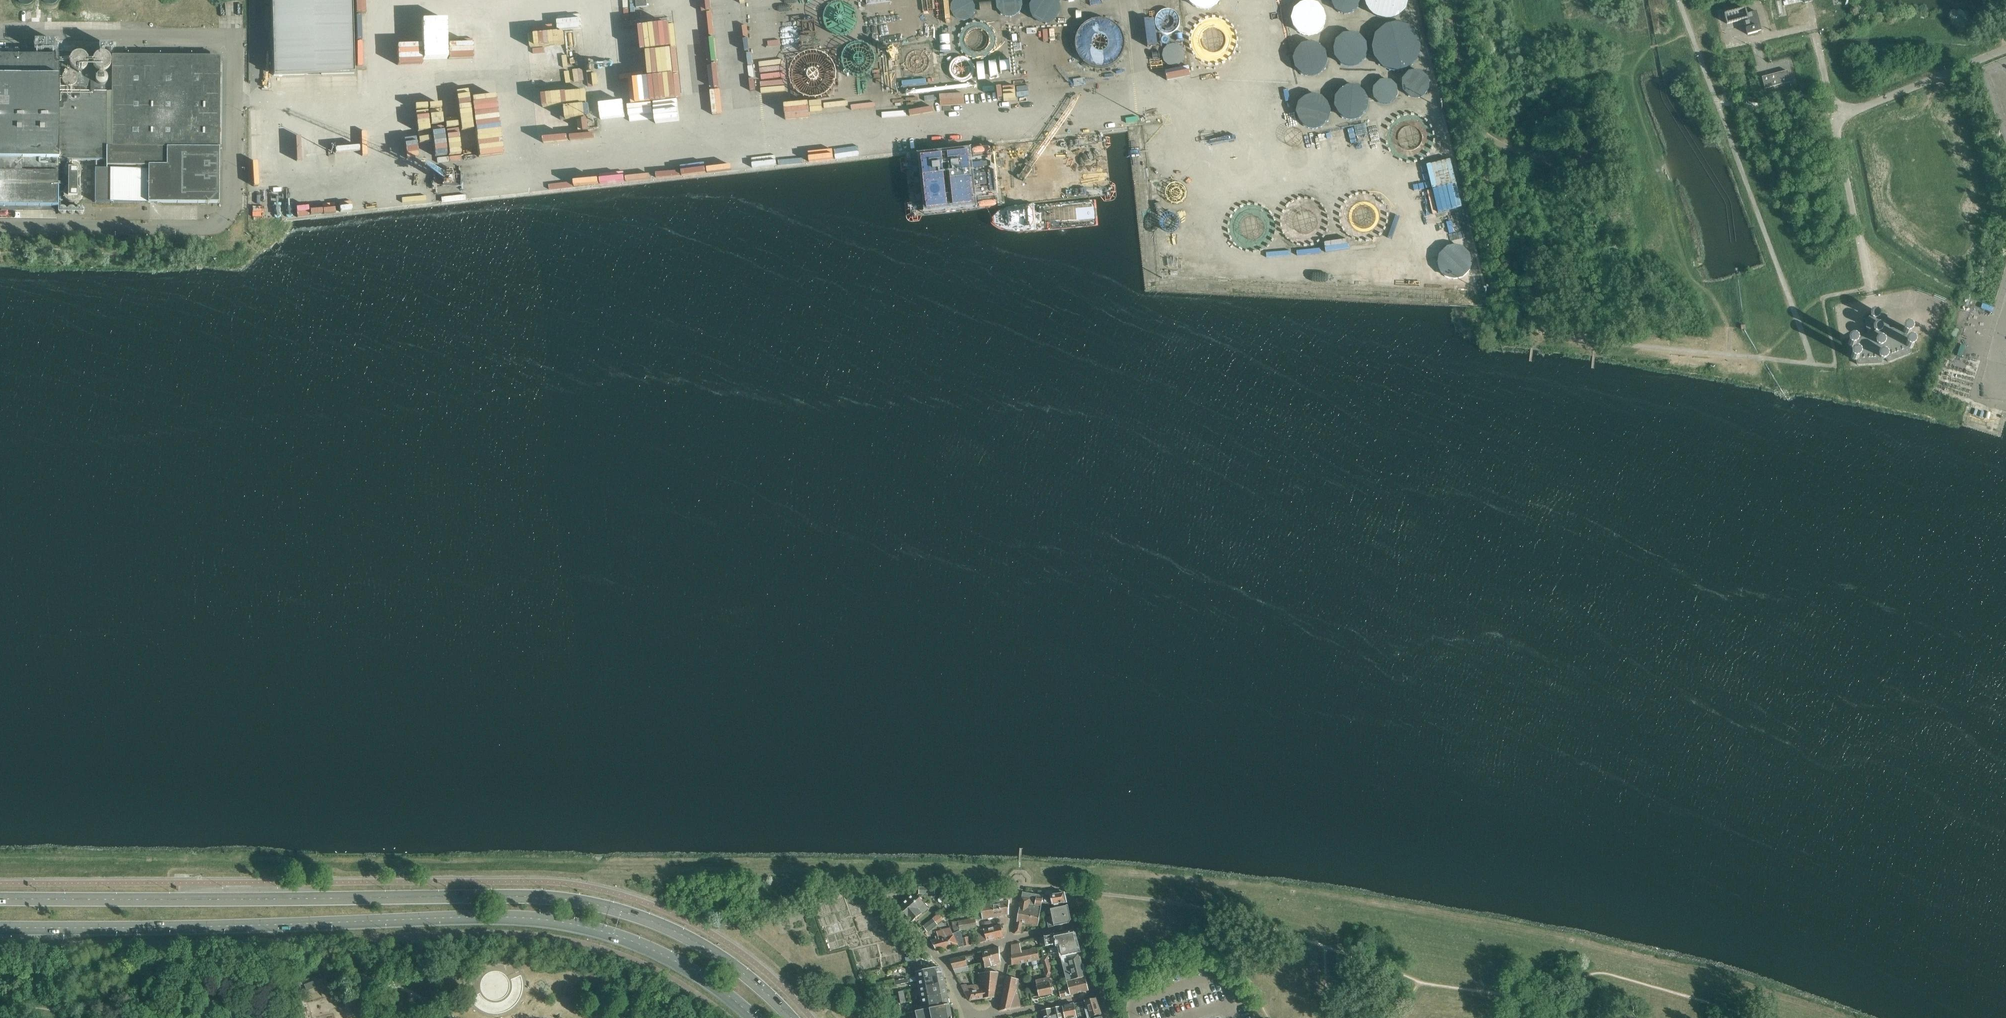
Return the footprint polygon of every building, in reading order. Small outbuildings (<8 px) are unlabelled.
[(352,0),(271,0),(273,75),(354,73),(352,0)] [(953,18),(973,18),(974,0),(953,0),(953,18)] [(1001,15),(1019,14),(1019,0),(1001,0),(1001,15)] [(1063,0),(1035,0),(1029,14),(1053,24),(1063,0)] [(1226,19),(1235,0),(1210,0),(1205,10),(1226,19)] [(1357,0),(1333,0),(1331,6),(1352,13),(1357,0)] [(1366,10),(1401,20),(1406,0),(1368,0),(1366,10)] [(1304,10),(1301,9),(1297,27),(1320,32),(1325,10),(1305,5),(1304,10)] [(797,87),(810,96),(821,95),(832,91),(839,81),(838,63),(856,75),(869,75),(877,63),(876,54),(873,46),(862,38),(871,26),(864,7),(854,8),(846,11),(840,19),(841,27),(837,33),(834,34),(834,41),(830,47),(837,52),(834,53),(836,58),(823,49),(811,50),(802,54),(792,68),(793,76),(797,87)] [(1155,27),(1174,32),(1179,13),(1160,8),(1155,27)] [(1744,9),(1725,14),(1724,14),(1724,15),(1726,23),(1727,23),(1727,24),(1728,24),(1744,19),(1748,34),(1758,32),(1758,31),(1761,30),(1756,11),(1747,13),(1745,9),(1744,9)] [(1078,46),(1085,63),(1107,65),(1108,61),(1122,55),(1123,40),(1115,19),(1098,18),(1079,26),(1078,46)] [(1408,73),(1424,34),(1387,18),(1371,58),(1408,73)] [(1336,38),(1343,65),(1365,59),(1358,32),(1336,38)] [(33,46),(33,47),(34,48),(34,49),(35,50),(35,51),(36,51),(37,52),(39,52),(40,52),(41,52),(42,52),(43,51),(44,50),(45,50),(45,49),(46,48),(46,47),(46,46),(46,45),(46,44),(45,43),(45,42),(44,41),(43,41),(42,40),(41,40),(39,40),(38,40),(37,40),(36,41),(35,41),(34,42),(34,43),(34,44),(33,45),(33,46)] [(46,45),(46,46),(46,47),(46,48),(47,49),(47,50),(48,50),(49,51),(50,52),(51,52),(52,52),(53,52),(54,52),(55,52),(56,51),(57,50),(58,49),(58,47),(58,46),(58,45),(58,44),(58,43),(57,42),(56,41),(55,40),(54,40),(52,40),(51,40),(50,40),(49,41),(48,41),(47,42),(47,43),(46,44),(46,45)] [(1183,43),(1163,46),(1165,64),(1185,61),(1183,43)] [(1322,73),(1324,44),(1297,43),(1295,72),(1322,73)] [(536,54),(538,64),(552,62),(550,52),(536,54)] [(57,207),(58,160),(95,160),(95,202),(148,202),(219,203),(219,147),(112,147),(112,93),(58,92),(59,56),(33,55),(0,55),(0,207),(57,207)] [(76,73),(80,73),(83,71),(85,68),(86,65),(85,62),(84,59),(81,57),(78,56),(75,56),(72,57),(69,60),(68,63),(68,67),(70,70),(73,72),(76,73)] [(99,74),(102,73),(105,71),(107,69),(108,65),(108,62),(106,59),(104,57),(100,56),(97,56),(94,58),(92,60),(91,64),(91,67),(93,70),(95,73),(99,74)] [(977,62),(980,78),(999,75),(997,60),(988,61),(988,66),(989,66),(990,73),(986,74),(984,61),(977,62)] [(1424,68),(1404,73),(1409,97),(1430,92),(1424,68)] [(1762,77),(1765,88),(1790,82),(1787,70),(1762,77)] [(1087,86),(1111,82),(1109,72),(1085,76),(1087,86)] [(69,90),(72,90),(75,88),(77,86),(78,83),(78,80),(77,77),(75,75),(72,74),(69,73),(66,74),(64,76),(62,79),(62,83),(63,86),(65,88),(69,90)] [(966,94),(964,73),(945,75),(947,96),(966,94)] [(96,86),(98,87),(100,87),(102,86),(104,84),(105,82),(105,80),(104,78),(102,76),(100,75),(98,75),(95,76),(94,77),(93,80),(93,82),(94,85),(96,86)] [(1396,80),(1375,81),(1376,101),(1397,100),(1396,80)] [(1364,117),(1364,85),(1338,85),(1339,118),(1364,117)] [(589,93),(535,99),(538,125),(543,125),(545,142),(564,140),(564,136),(588,133),(585,106),(591,105),(589,93)] [(1325,129),(1332,99),(1304,93),(1297,122),(1325,129)] [(336,149),(359,148),(358,138),(335,139),(336,149)] [(1577,165),(1592,161),(1590,151),(1575,155),(1577,165)] [(360,153),(337,152),(336,161),(360,161),(360,153)] [(67,162),(61,169),(60,177),(66,183),(76,183),(83,177),(83,169),(76,163),(67,162)] [(76,185),(67,185),(60,191),(60,200),(66,206),(76,206),(82,199),(82,191),(76,185)] [(58,215),(84,215),(85,206),(58,206),(58,215)] [(1864,336),(1860,338),(1856,340),(1855,339),(1852,339),(1850,339),(1848,341),(1848,343),(1849,346),(1851,347),(1853,346),(1854,352),(1853,352),(1851,354),(1851,357),(1852,359),(1855,360),(1856,360),(1858,364),(1881,363),(1882,359),(1885,358),(1886,358),(1888,362),(1911,353),(1910,349),(1912,348),(1913,346),(1914,344),(1912,341),(1910,341),(1909,341),(1908,335),(1909,335),(1911,333),(1911,330),(1910,328),(1907,327),(1905,328),(1903,329),(1903,331),(1888,329),(1885,316),(1879,315),(1879,314),(1877,312),(1875,311),(1873,311),(1871,313),(1871,316),(1871,317),(1865,320),(1867,325),(1867,329),(1869,333),(1864,336)] [(1970,403),(1983,406),(1986,395),(1973,392),(1970,403)] [(1067,903),(1065,893),(1044,896),(1023,892),(1022,897),(1030,899),(1029,904),(1041,906),(1042,902),(1052,905),(1054,904),(1054,906),(1055,906),(1058,906),(1058,905),(1058,904),(1067,903)] [(908,918),(912,922),(922,913),(928,908),(925,903),(915,893),(899,907),(908,918)] [(1019,908),(1017,922),(1015,933),(1021,932),(1022,923),(1038,925),(1039,922),(1041,906),(1029,904),(1030,899),(1022,897),(1020,908),(1019,908)] [(978,920),(1009,914),(1009,901),(980,905),(981,909),(976,910),(978,920)] [(1047,918),(1048,922),(1049,927),(1068,923),(1070,920),(1067,906),(1051,909),(1052,916),(1047,918)] [(936,921),(933,918),(923,926),(925,929),(936,921)] [(955,933),(956,932),(959,931),(976,927),(975,918),(952,922),(955,933)] [(981,942),(1004,937),(1001,925),(978,931),(981,942)] [(950,927),(942,930),(951,947),(958,945),(955,939),(958,937),(956,932),(955,933),(953,933),(950,927)] [(951,947),(942,930),(937,931),(938,936),(935,936),(936,939),(931,941),(936,951),(951,947)] [(959,947),(964,946),(962,938),(961,935),(959,931),(956,932),(958,937),(955,939),(958,945),(959,947)] [(1056,944),(1056,947),(1078,943),(1075,934),(1076,933),(1072,931),(1040,938),(1041,947),(1056,944)] [(1020,943),(1012,945),(1012,965),(1039,960),(1037,948),(1022,951),(1020,943)] [(1080,951),(1078,943),(1056,947),(1050,948),(1051,954),(1059,952),(1061,951),(1062,956),(1079,953),(1080,951)] [(983,951),(978,952),(979,955),(983,954),(985,968),(997,965),(997,962),(1001,961),(999,947),(983,951)] [(1061,956),(1067,981),(1085,977),(1084,972),(1086,970),(1085,964),(1082,963),(1079,953),(1062,956),(1061,956)] [(951,959),(950,961),(953,969),(961,967),(968,966),(965,956),(951,959)] [(1053,975),(1047,957),(1047,956),(1041,958),(1046,977),(1053,975)] [(943,972),(940,967),(916,971),(917,977),(910,978),(911,982),(944,976),(943,972)] [(984,998),(995,997),(999,971),(979,972),(980,984),(977,984),(977,989),(978,990),(984,989),(984,998)] [(944,976),(911,982),(911,985),(920,983),(920,982),(922,982),(922,986),(945,982),(944,976)] [(1006,976),(1000,1011),(1021,1007),(1017,988),(1019,979),(1006,976)] [(1060,992),(1061,997),(1066,996),(1070,994),(1070,995),(1089,990),(1085,977),(1067,981),(1069,989),(1065,991),(1065,990),(1060,992)] [(1050,983),(1049,978),(1036,981),(1037,986),(1039,997),(1052,994),(1050,983)] [(306,990),(312,988),(310,982),(304,984),(306,990)] [(945,982),(922,986),(919,987),(912,989),(913,992),(920,991),(921,998),(947,993),(945,982)] [(961,985),(962,987),(970,1000),(984,998),(984,989),(978,990),(977,989),(977,984),(968,986),(967,984),(961,985)] [(947,993),(921,998),(923,1009),(949,1004),(947,993)] [(1101,1014),(1096,998),(1085,1001),(1087,1008),(1086,1009),(1088,1017),(1101,1014)] [(1063,1006),(1066,1017),(1073,1017),(1077,1017),(1074,1003),(1063,1006)] [(923,1009),(923,1010),(916,1011),(917,1017),(952,1017),(949,1004),(923,1009)] [(412,1011),(402,1007),(400,1013),(410,1017),(412,1011)] [(1060,1007),(1052,1009),(1053,1015),(1052,1015),(1053,1017),(1063,1017),(1060,1007)] [(1044,1017),(1053,1017),(1052,1015),(1051,1009),(1042,1010),(1044,1017)]
